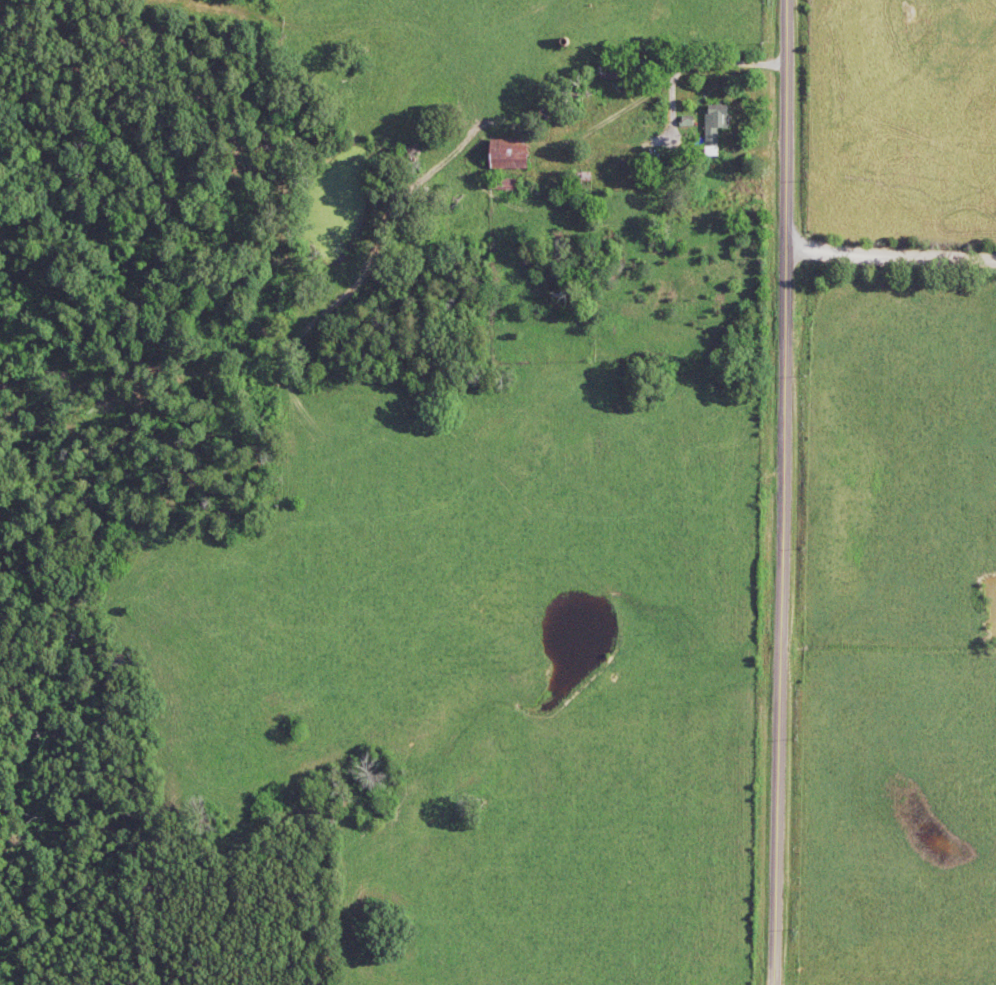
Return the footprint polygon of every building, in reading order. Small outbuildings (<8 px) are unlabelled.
[(598,77),(608,77),(608,66),(598,66),(598,77)] [(727,133),(727,113),(704,113),(704,152),(716,152),(716,133),(727,133)] [(488,157),(488,173),(526,173),(526,157),(488,157)] [(491,188),(492,194),(509,189),(507,183),(491,188)]
